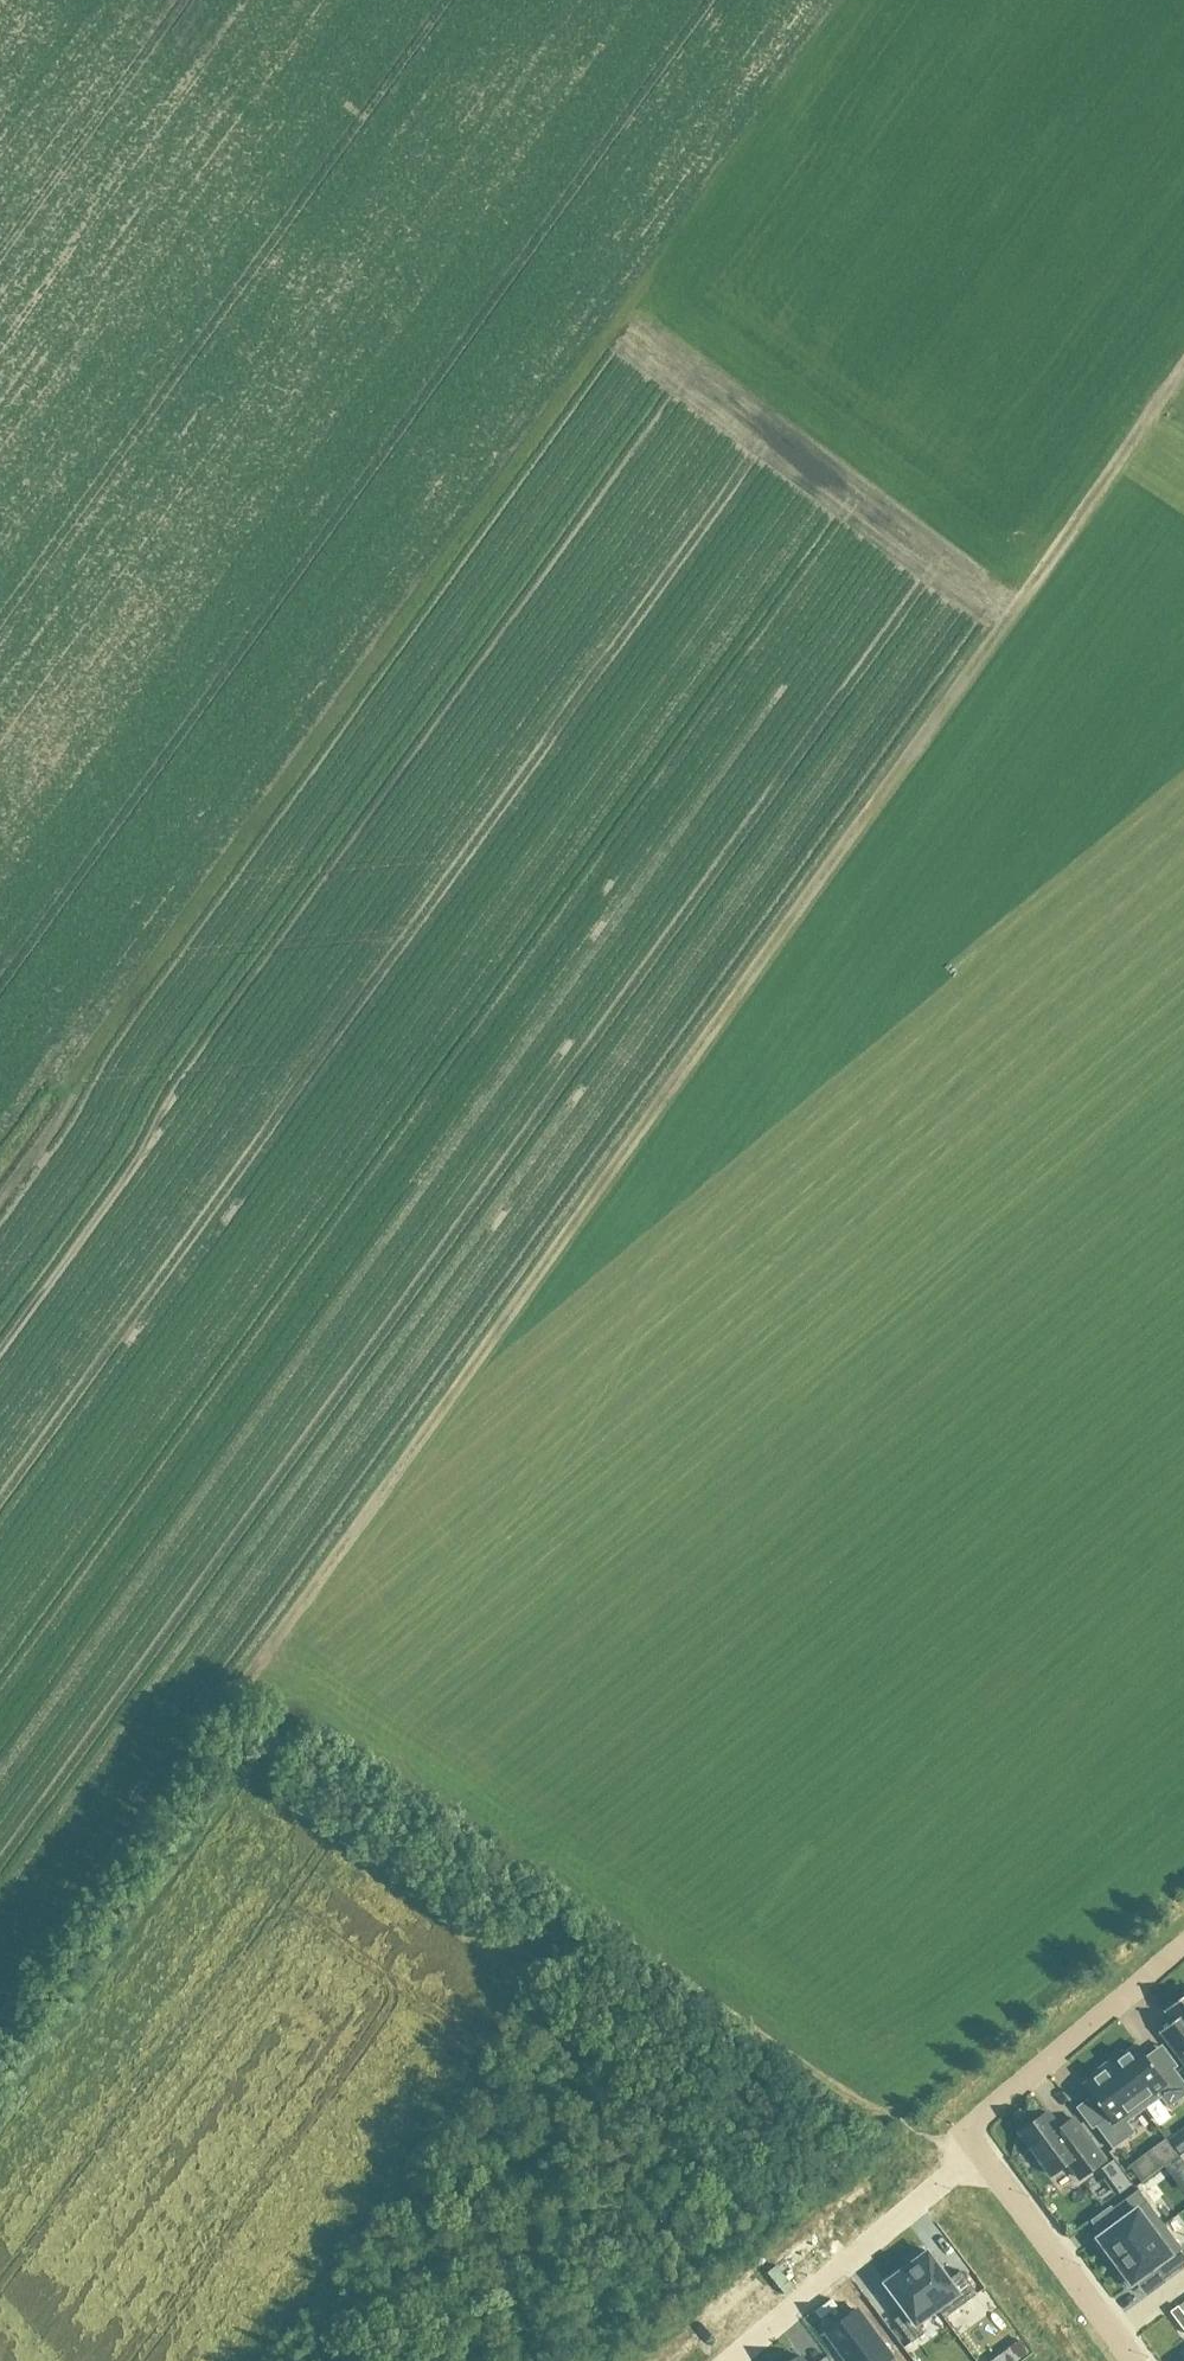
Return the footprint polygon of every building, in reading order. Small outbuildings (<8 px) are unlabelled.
[(1183,2063),(1183,1996),(1166,2010),(1174,2022),(1176,2023),(1162,2033),(1175,2050),(1183,2063)] [(1170,2107),(1183,2097),(1183,2081),(1174,2067),(1162,2076),(1139,2045),(1126,2055),(1123,2051),(1109,2061),(1145,2109),(1162,2097),(1170,2107)] [(1145,2109),(1109,2061),(1096,2071),(1099,2075),(1085,2085),(1108,2116),(1096,2125),(1114,2149),(1136,2132),(1128,2121),(1145,2109)] [(1074,2118),(1061,2129),(1048,2112),(1021,2132),(1052,2175),(1069,2162),(1081,2178),(1105,2160),(1074,2118)] [(1109,2251),(1116,2261),(1165,2224),(1139,2189),(1112,2209),(1121,2221),(1094,2240),(1105,2254),(1109,2251)] [(1116,2261),(1123,2270),(1119,2273),(1129,2287),(1156,2267),(1165,2279),(1183,2265),(1183,2250),(1165,2224),(1116,2261)] [(908,2267),(939,2308),(945,2318),(978,2293),(961,2270),(950,2279),(929,2251),(925,2254),(922,2250),(908,2260),(911,2264),(908,2267)] [(918,2323),(939,2308),(908,2267),(886,2282),(907,2311),(896,2319),(912,2342),(925,2333),(918,2323)] [(1180,2307),(1172,2313),(1180,2325),(1183,2322),(1183,2313),(1180,2307)] [(858,2310),(828,2331),(850,2360),(898,2360),(893,2354),(891,2355),(858,2310)]
